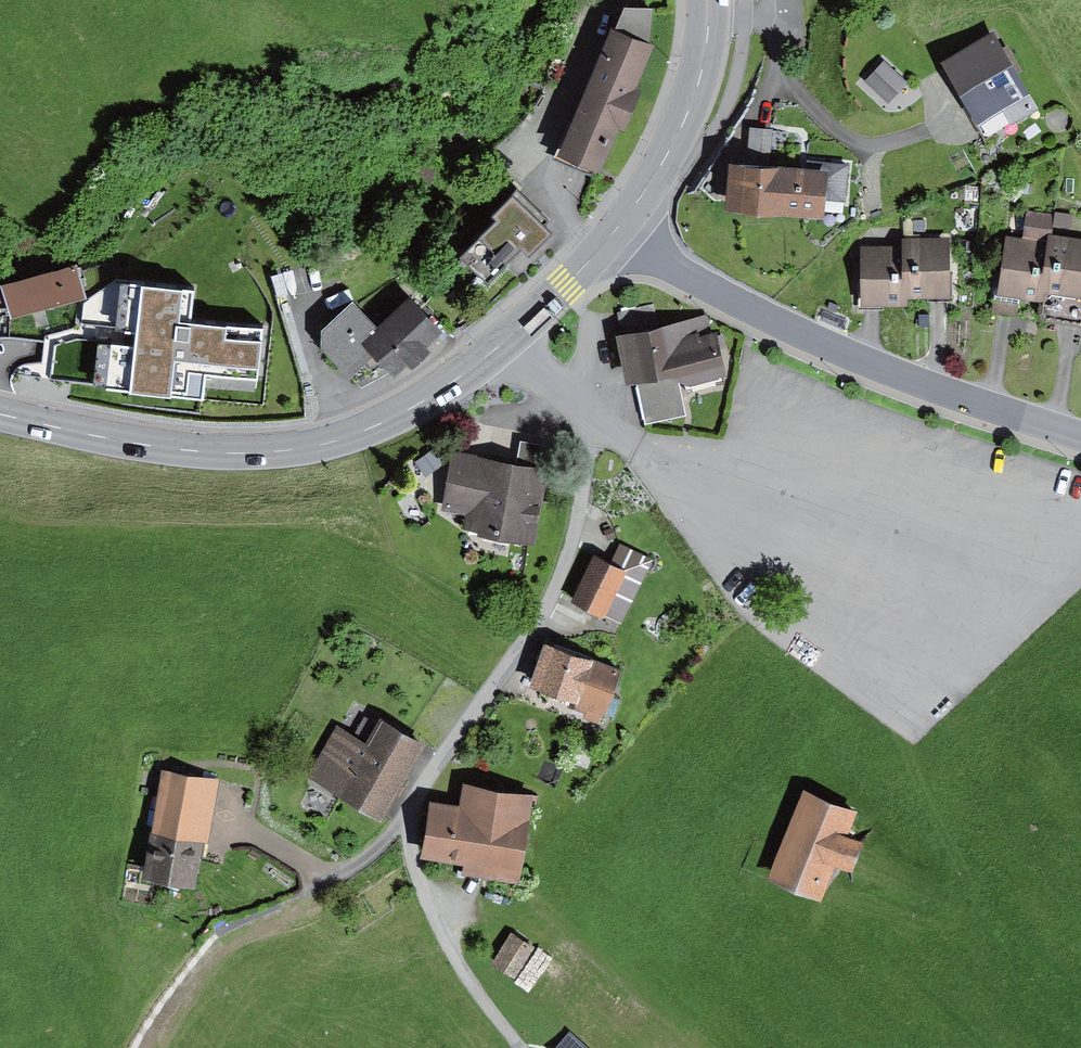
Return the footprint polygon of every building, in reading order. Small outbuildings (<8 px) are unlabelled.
[(614,30),(648,44),(652,8),(624,8),(614,30)] [(614,30),(611,29),(558,156),(600,174),(618,131),(624,133),(642,92),(635,89),(653,46),(648,44),(614,30)] [(993,35),(943,64),(977,123),(1028,93),(1017,75),(1022,72),(1007,45),(1001,49),(993,35)] [(885,64),(866,84),(889,105),(908,85),(885,64)] [(1028,93),(977,123),(987,140),(1038,111),(1028,93)] [(749,127),(746,166),(771,168),(774,129),(749,127)] [(746,166),(729,165),(726,210),(825,217),(826,200),(847,201),(849,164),(806,161),(805,170),(771,168),(746,166)] [(525,193),(468,251),(503,285),(560,226),(525,193)] [(1050,213),(1025,210),(1022,234),(1048,237),(1050,213)] [(1073,215),(1056,212),(1053,227),(1071,229),(1073,215)] [(1049,234),(1048,241),(1041,296),(1080,301),(1080,239),(1049,234)] [(1041,296),(1048,241),(1028,238),(1006,236),(998,297),(1040,303),(1041,296)] [(949,238),(902,238),(902,245),(903,300),(949,300),(949,282),(949,238)] [(903,300),(902,245),(881,245),(860,246),(860,308),(903,307),(903,300)] [(0,286),(0,301),(8,299),(12,317),(84,298),(75,266),(0,286)] [(100,344),(95,383),(197,395),(200,373),(253,380),(258,331),(191,323),(195,291),(119,282),(113,338),(132,341),(132,347),(100,344)] [(1041,296),(1040,303),(1039,312),(1045,319),(1080,325),(1080,301),(1041,296)] [(357,305),(329,329),(325,346),(355,380),(379,359),(391,376),(440,334),(408,302),(378,329),(357,305)] [(616,313),(622,335),(660,326),(654,304),(616,313)] [(824,310),(820,320),(841,329),(846,320),(824,310)] [(622,335),(616,336),(628,388),(637,386),(646,425),(686,415),(679,382),(690,386),(728,377),(717,330),(713,331),(709,315),(660,326),(622,335)] [(519,442),(516,464),(546,469),(550,447),(519,442)] [(437,447),(414,463),(424,478),(447,462),(437,447)] [(516,464),(453,453),(444,511),(465,515),(463,530),(478,532),(477,537),(533,547),(546,469),(516,464)] [(612,527),(604,530),(607,541),(616,538),(612,527)] [(593,556),(571,602),(620,625),(651,558),(620,544),(611,564),(593,556)] [(543,641),(527,688),(575,705),(573,711),(583,715),(583,718),(603,725),(623,669),(543,641)] [(339,723),(308,778),(379,818),(421,744),(383,723),(372,742),(339,723)] [(220,779),(159,768),(139,882),(193,892),(202,842),(208,843),(220,779)] [(459,805),(430,800),(420,857),(463,864),(461,875),(517,884),(532,795),(463,784),(459,805)] [(858,811),(801,789),(765,880),(821,902),(835,866),(850,872),(861,844),(848,839),(858,811)] [(512,933),(492,963),(515,978),(535,949),(512,933)] [(556,1047),(586,1047),(569,1033),(556,1047)]
